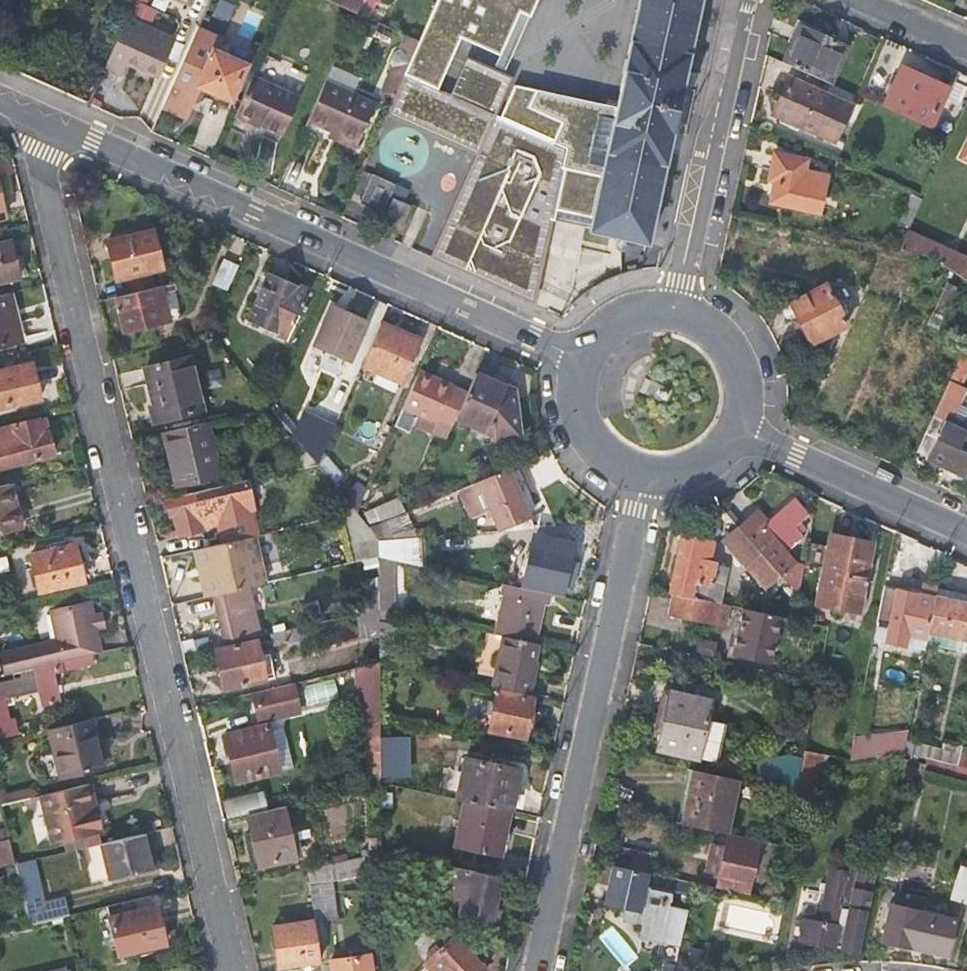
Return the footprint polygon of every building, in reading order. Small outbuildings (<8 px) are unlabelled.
[(358,13),(364,0),(330,0),(358,13)] [(420,41),(405,75),(436,88),(457,40),(497,58),(516,15),(527,20),(536,0),(439,0),(420,41)] [(591,230),(648,243),(700,0),(641,0),(613,127),(594,220),(591,230)] [(176,41),(135,22),(130,34),(122,31),(112,54),(126,60),(128,56),(145,64),(143,67),(160,75),(176,41)] [(801,27),(784,63),(815,76),(830,83),(846,46),(801,27)] [(225,39),(199,28),(163,110),(188,121),(202,89),(229,101),(245,65),(218,53),(225,39)] [(385,92),(396,96),(405,75),(420,41),(410,36),(405,46),(401,48),(395,61),(396,67),(385,92)] [(462,52),(445,92),(493,113),(511,74),(462,52)] [(128,56),(126,60),(143,67),(145,64),(128,56)] [(901,68),(884,107),(930,127),(948,89),(901,68)] [(405,75),(396,96),(389,112),(478,152),(495,115),(493,113),(445,92),(436,88),(405,75)] [(264,143),(265,138),(269,130),(285,137),(302,98),(254,77),(231,129),(264,143)] [(850,105),(790,78),(774,113),(835,141),(836,138),(845,142),(854,123),(844,119),(850,105)] [(378,107),(327,83),(311,120),(328,127),(340,133),(337,141),(358,150),(378,107)] [(517,83),(501,117),(566,146),(553,210),(594,220),(613,127),(517,83)] [(495,115),(478,152),(432,257),(533,302),(553,210),(566,146),(501,117),(495,115)] [(324,135),(337,141),(340,133),(328,127),(324,135)] [(281,145),(285,137),(269,130),(265,138),(281,145)] [(774,153),(769,178),(776,179),(772,201),(819,210),(825,176),(804,172),(806,160),(774,153)] [(396,183),(374,173),(361,202),(404,222),(412,205),(390,196),(396,183)] [(893,234),(904,239),(907,231),(922,199),(912,194),(893,234)] [(907,231),(904,239),(899,249),(931,255),(966,281),(966,257),(907,231)] [(162,268),(153,232),(108,242),(117,279),(129,276),(133,292),(153,287),(150,270),(162,268)] [(0,243),(0,280),(20,275),(12,240),(0,243)] [(236,267),(224,261),(215,284),(226,289),(236,267)] [(288,338),(309,291),(269,273),(248,319),(288,338)] [(847,325),(825,282),(788,301),(805,331),(802,338),(805,342),(811,344),(847,325)] [(163,322),(161,312),(157,293),(163,292),(172,290),(171,283),(115,297),(123,331),(163,322)] [(953,288),(946,285),(929,321),(937,325),(953,288)] [(12,290),(0,293),(0,343),(24,338),(12,290)] [(167,310),(163,292),(157,293),(161,312),(167,310)] [(364,322),(332,308),(315,345),(348,359),(364,322)] [(416,339),(380,323),(362,365),(398,381),(416,339)] [(949,380),(961,385),(966,371),(966,340),(949,380)] [(155,422),(201,411),(190,359),(146,370),(155,405),(151,406),(155,422)] [(0,370),(0,408),(41,398),(33,363),(0,370)] [(433,433),(446,439),(455,419),(467,392),(419,371),(396,425),(408,430),(416,414),(437,423),(433,433)] [(512,390),(475,374),(467,392),(455,419),(497,437),(498,441),(518,436),(512,390)] [(966,389),(966,388),(961,385),(949,380),(917,451),(966,475),(966,427),(953,420),(966,389)] [(16,425),(19,443),(0,448),(0,467),(54,454),(50,431),(43,432),(40,419),(16,425)] [(219,477),(207,421),(162,432),(176,487),(219,477)] [(296,426),(289,431),(307,453),(317,465),(323,452),(326,446),(296,426)] [(341,476),(323,452),(317,465),(331,483),(341,476)] [(300,458),(307,467),(317,465),(307,453),(300,458)] [(534,491),(522,462),(456,491),(468,518),(483,512),(481,508),(485,507),(496,532),(537,529),(532,515),(536,514),(528,494),(534,491)] [(307,467),(342,515),(343,515),(355,512),(331,483),(317,465),(307,467)] [(280,481),(278,474),(266,477),(268,484),(280,481)] [(244,482),(167,499),(171,517),(176,516),(181,537),(200,533),(199,531),(206,529),(221,526),(219,520),(251,512),(244,482)] [(12,483),(0,485),(0,532),(22,527),(12,483)] [(377,511),(360,518),(368,528),(369,529),(383,523),(405,513),(397,496),(375,505),(377,511)] [(758,510),(737,528),(738,530),(779,575),(788,585),(793,580),(786,571),(795,564),(784,550),(790,545),(782,536),(806,514),(794,499),(768,521),(758,510)] [(360,518),(355,512),(343,515),(348,533),(368,528),(360,518)] [(395,541),(383,523),(369,529),(380,542),(395,541)] [(765,587),(779,575),(738,530),(737,528),(724,540),(765,587)] [(267,583),(256,535),(195,549),(206,597),(214,595),(236,591),(243,589),(267,583)] [(873,543),(830,535),(816,603),(859,611),(873,543)] [(681,536),(668,593),(674,594),(719,604),(725,568),(708,564),(713,543),(681,536)] [(324,542),(330,569),(379,557),(380,542),(366,545),(365,542),(349,547),(347,537),(324,542)] [(579,562),(570,560),(573,544),(551,538),(549,550),(531,546),(522,589),(546,593),(555,596),(561,597),(564,587),(573,589),(579,562)] [(421,567),(418,539),(395,541),(380,542),(379,557),(389,560),(421,567)] [(76,544),(32,555),(40,590),(84,580),(76,544)] [(389,568),(389,560),(379,557),(380,597),(380,609),(393,611),(396,601),(393,568),(389,568)] [(498,613),(495,635),(503,636),(535,644),(546,593),(522,589),(505,585),(502,597),(495,596),(491,613),(498,613)] [(935,598),(883,588),(876,624),(888,626),(885,640),(905,644),(907,634),(927,636),(928,633),(935,598)] [(214,595),(226,645),(255,638),(259,636),(257,625),(252,627),(243,589),(236,591),(214,595)] [(966,650),(966,596),(937,590),(935,598),(928,633),(966,641),(964,650),(966,650)] [(725,625),(729,606),(719,604),(674,594),(670,612),(725,625)] [(353,602),(355,615),(360,614),(380,609),(380,597),(353,602)] [(96,628),(108,625),(104,610),(93,613),(90,601),(53,610),(60,637),(5,650),(10,673),(23,670),(64,660),(101,651),(96,628)] [(363,638),(380,639),(380,609),(360,614),(363,638)] [(390,624),(393,611),(380,609),(380,639),(380,662),(389,664),(392,651),(398,653),(404,628),(390,624)] [(767,660),(776,616),(743,609),(734,653),(767,660)] [(318,639),(315,624),(270,634),(273,645),(289,643),(289,644),(318,639)] [(503,636),(493,686),(497,687),(531,695),(534,678),(530,677),(537,644),(535,644),(503,636)] [(260,656),(255,638),(226,645),(212,647),(222,691),(266,682),(265,679),(274,677),(269,654),(260,656)] [(20,735),(11,696),(41,689),(45,705),(63,700),(55,671),(66,668),(64,660),(23,670),(25,676),(0,682),(0,740),(20,735)] [(367,735),(380,734),(380,721),(380,662),(361,666),(361,725),(366,725),(367,735)] [(800,686),(802,679),(790,676),(788,684),(800,686)] [(303,686),(308,706),(339,698),(334,679),(303,686)] [(301,714),(294,681),(253,691),(261,723),(301,714)] [(525,739),(533,695),(531,695),(497,687),(494,701),(490,701),(488,711),(492,712),(488,731),(525,739)] [(710,701),(661,691),(652,731),(661,732),(657,749),(698,757),(719,762),(727,724),(707,719),(710,701)] [(98,735),(93,717),(51,728),(63,774),(101,766),(94,736),(98,735)] [(267,727),(227,737),(238,782),(277,772),(268,730),(267,727)] [(284,727),(268,730),(277,772),(294,767),(284,727)] [(398,734),(380,734),(380,778),(398,777),(398,734)] [(898,734),(853,739),(850,758),(876,755),(890,753),(899,752),(898,734)] [(961,753),(906,739),(904,751),(928,758),(958,766),(961,753)] [(963,746),(961,753),(958,766),(966,768),(966,747),(963,746)] [(816,792),(821,760),(827,761),(828,755),(804,750),(803,759),(797,789),(816,792)] [(890,753),(876,755),(878,764),(888,763),(890,753)] [(761,761),(756,783),(782,789),(796,792),(797,789),(803,759),(790,756),(788,766),(761,761)] [(954,777),(958,766),(928,758),(925,769),(954,777)] [(465,760),(456,800),(463,802),(507,811),(508,811),(517,771),(465,760)] [(689,769),(678,823),(726,833),(738,779),(689,769)] [(101,830),(90,782),(43,793),(54,840),(66,838),(99,831),(101,830)] [(778,806),(793,809),(796,792),(782,789),(778,806)] [(501,839),(507,811),(463,802),(454,848),(500,859),(504,840),(501,839)] [(295,859),(283,807),(246,815),(254,850),(248,853),(252,869),(295,859)] [(0,829),(0,841),(12,838),(9,827),(0,829)] [(99,831),(66,838),(69,850),(102,842),(99,831)] [(155,870),(147,831),(102,842),(111,880),(155,870)] [(749,896),(760,841),(730,834),(727,847),(714,844),(708,874),(721,876),(719,889),(749,896)] [(22,861),(16,837),(12,838),(18,863),(22,861)] [(12,838),(0,841),(0,867),(9,865),(18,863),(12,838)] [(653,856),(623,849),(619,867),(649,874),(653,856)] [(402,872),(405,857),(381,851),(364,855),(367,873),(386,868),(402,872)] [(332,881),(367,873),(364,855),(306,869),(315,920),(338,917),(332,881)] [(45,900),(35,858),(22,861),(18,863),(21,874),(32,923),(68,915),(64,896),(45,900)] [(11,876),(21,874),(18,863),(9,865),(11,876)] [(490,924),(499,877),(444,865),(439,893),(461,897),(457,918),(490,924)] [(646,887),(649,874),(619,867),(613,865),(605,903),(624,908),(623,919),(642,923),(639,935),(660,940),(667,908),(671,893),(646,887)] [(830,868),(818,925),(803,922),(800,941),(857,953),(865,914),(875,868),(854,865),(852,873),(830,868)] [(966,902),(966,869),(961,867),(952,897),(966,902)] [(693,883),(649,874),(646,887),(671,893),(690,897),(693,883)] [(699,898),(711,900),(713,889),(701,886),(699,898)] [(774,901),(776,893),(763,891),(762,898),(774,901)] [(153,906),(150,895),(111,905),(121,953),(166,944),(158,906),(153,906)] [(954,921),(892,905),(883,942),(945,958),(954,921)] [(687,912),(667,908),(660,940),(680,944),(687,912)] [(279,967),(321,961),(315,920),(272,927),(279,967)] [(426,965),(427,966),(422,970),(486,970),(455,938),(426,965)] [(333,961),(334,970),(372,970),(370,955),(333,961)]
